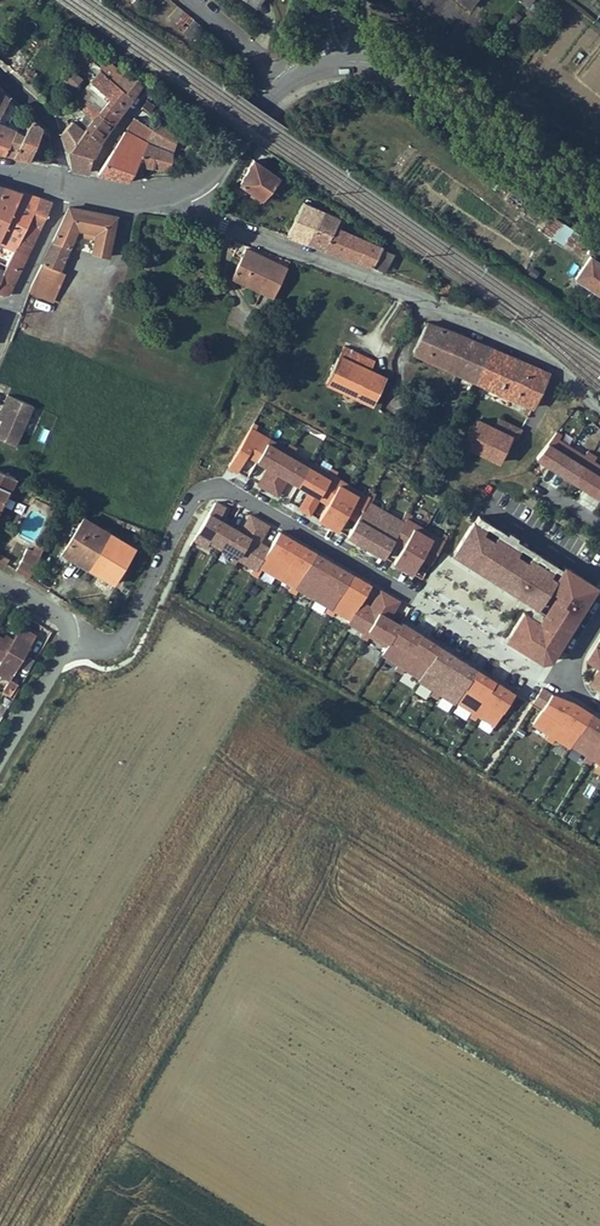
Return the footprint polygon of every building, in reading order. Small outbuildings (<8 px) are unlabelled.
[(244,11),(253,0),(229,0),(244,11)] [(515,3),(527,12),(534,4),(529,0),(518,0),(515,3)] [(599,10),(599,0),(592,0),(588,5),(598,13),(599,10)] [(181,23),(175,17),(167,26),(173,32),(181,23)] [(181,23),(173,32),(180,38),(179,40),(190,49),(198,40),(181,23)] [(124,70),(110,58),(99,70),(108,78),(105,83),(116,93),(111,100),(123,109),(132,98),(114,83),(124,70)] [(82,78),(72,69),(63,79),(73,88),(82,78)] [(108,78),(99,70),(90,80),(88,82),(100,92),(89,109),(96,114),(102,105),(117,116),(123,109),(111,100),(116,93),(105,83),(108,78)] [(142,86),(124,70),(114,83),(132,98),(142,86)] [(88,82),(71,102),(87,113),(93,118),(96,114),(89,109),(100,92),(88,82)] [(0,92),(0,122),(10,102),(0,92)] [(20,110),(10,102),(0,122),(0,156),(9,158),(20,140),(26,143),(31,132),(26,129),(24,133),(21,131),(19,135),(10,130),(20,110)] [(117,116),(102,105),(96,114),(111,124),(117,116)] [(87,113),(82,119),(89,124),(93,118),(87,113)] [(111,124),(96,114),(93,118),(89,124),(84,132),(99,143),(100,138),(111,124)] [(147,141),(153,128),(133,116),(125,129),(147,141)] [(179,134),(158,118),(153,128),(175,143),(179,134)] [(82,119),(77,127),(84,132),(89,124),(82,119)] [(77,127),(71,122),(68,127),(60,136),(64,146),(67,155),(71,151),(84,132),(77,127)] [(31,132),(26,143),(16,159),(32,163),(47,135),(35,124),(31,132)] [(175,143),(153,128),(147,141),(173,150),(175,143)] [(147,141),(125,129),(104,160),(96,173),(128,179),(147,141)] [(99,143),(84,132),(71,151),(93,157),(99,143)] [(26,143),(20,140),(9,158),(16,159),(26,143)] [(173,150),(147,141),(128,179),(139,177),(143,165),(169,169),(173,150)] [(93,157),(71,151),(67,155),(69,163),(70,169),(86,172),(93,157)] [(261,198),(278,173),(252,156),(235,180),(261,198)] [(24,198),(8,192),(0,207),(0,244),(24,198)] [(0,244),(0,256),(11,260),(14,255),(17,248),(39,203),(24,198),(0,244)] [(303,200),(284,234),(323,248),(335,224),(339,216),(303,200)] [(53,208),(39,203),(17,248),(30,254),(53,208)] [(109,264),(116,225),(68,214),(40,273),(56,281),(74,242),(94,246),(92,261),(109,264)] [(542,231),(565,243),(573,227),(550,215),(542,231)] [(382,245),(335,224),(323,248),(384,272),(386,268),(392,270),(395,263),(390,261),(394,253),(381,247),(382,245)] [(564,242),(578,251),(587,239),(573,229),(564,242)] [(272,296),(286,266),(246,246),(231,276),(272,296)] [(17,248),(14,255),(11,260),(4,274),(0,281),(0,299),(6,301),(30,254),(17,248)] [(591,262),(579,283),(576,288),(599,301),(599,267),(591,262)] [(46,303),(56,281),(40,273),(29,296),(46,303)] [(427,320),(412,352),(473,380),(489,346),(427,320)] [(375,360),(343,345),(339,353),(371,369),(375,360)] [(550,371),(489,346),(473,380),(532,407),(550,371)] [(371,369),(339,353),(325,383),(372,404),(385,375),(371,369)] [(35,413),(10,400),(5,409),(10,412),(3,425),(0,431),(0,443),(16,451),(35,413)] [(10,412),(5,409),(0,420),(0,424),(3,425),(10,412)] [(512,434),(494,425),(476,416),(462,444),(498,461),(510,437),(512,434)] [(516,440),(522,429),(498,417),(494,425),(512,434),(510,437),(516,440)] [(256,462),(268,441),(253,432),(249,429),(227,468),(236,473),(246,456),(256,462)] [(557,470),(572,447),(559,438),(562,434),(557,431),(539,459),(557,470)] [(266,491),(289,453),(285,451),(268,441),(256,462),(266,468),(256,485),(266,491)] [(575,481),(592,453),(588,450),(585,455),(572,447),(557,470),(575,481)] [(297,486),(309,465),(292,455),(289,453),(266,491),(275,496),(285,480),(297,486)] [(599,481),(599,464),(594,461),(597,456),(592,453),(575,481),(593,493),(599,481)] [(317,500),(330,477),(327,475),(309,465),(297,486),(307,493),(297,509),(308,515),(317,500)] [(327,527),(349,488),(334,479),(330,477),(317,500),(326,506),(317,521),(327,527)] [(366,503),(368,500),(365,498),(349,488),(327,527),(336,532),(345,517),(355,522),(366,503)] [(369,505),(375,496),(371,494),(368,500),(366,503),(369,505)] [(215,548),(228,527),(217,520),(224,508),(216,503),(214,503),(192,540),(205,548),(208,543),(215,548)] [(364,549),(385,514),(369,505),(366,503),(355,522),(346,538),(364,549)] [(391,544),(402,525),(399,523),(385,514),(364,549),(382,559),(391,544)] [(405,521),(408,516),(404,514),(399,523),(402,525),(405,521)] [(236,560),(259,522),(248,516),(238,533),(228,527),(215,548),(233,558),(236,560)] [(391,544),(397,547),(401,550),(392,565),(401,571),(424,532),(408,523),(405,521),(402,525),(391,544)] [(257,568),(267,550),(257,544),(267,527),(259,522),(236,560),(252,569),(255,571),(257,568)] [(556,571),(516,545),(517,543),(509,537),(507,540),(479,522),(472,532),(477,536),(475,540),(553,590),(555,586),(549,582),(556,571)] [(88,578),(109,546),(83,529),(61,561),(88,578)] [(429,566),(442,543),(438,541),(424,532),(401,571),(411,576),(420,561),(429,566)] [(471,532),(460,547),(455,556),(464,562),(462,565),(478,575),(480,572),(498,583),(496,587),(512,597),(514,594),(531,605),(529,608),(538,614),(553,590),(475,540),(477,536),(472,532),(471,532)] [(275,579),(296,544),(277,533),(267,550),(257,568),(260,570),(275,579)] [(293,589),(314,555),(296,544),(275,579),(290,587),(293,589)] [(133,561),(109,546),(88,578),(112,594),(133,561)] [(312,600),(332,566),(314,555),(293,589),(297,591),(312,600)] [(464,562),(455,556),(453,559),(462,565),(464,562)] [(25,561),(17,582),(30,590),(40,566),(25,561)] [(0,568),(0,571),(8,576),(11,571),(2,565),(0,568)] [(330,611),(350,576),(332,566),(312,600),(327,609),(330,611)] [(255,579),(260,570),(257,568),(255,571),(252,577),(255,579)] [(498,583),(480,572),(478,575),(496,587),(498,583)] [(541,630),(562,598),(555,594),(567,575),(564,573),(555,586),(553,590),(538,614),(529,608),(523,618),(538,628),(534,633),(540,637),(543,632),(541,630)] [(568,638),(580,620),(576,617),(587,600),(591,602),(596,593),(567,575),(555,594),(562,598),(541,630),(543,632),(540,637),(534,633),(538,628),(523,618),(509,639),(517,645),(514,650),(538,666),(542,661),(550,666),(563,646),(559,644),(565,636),(568,638)] [(359,604),(369,587),(350,576),(330,611),(333,613),(348,622),(359,604)] [(378,593),(368,609),(359,604),(348,622),(346,625),(361,634),(365,636),(387,598),(378,593)] [(531,605),(514,594),(512,597),(529,608),(531,605)] [(385,648),(399,627),(387,620),(397,604),(387,598),(365,636),(368,638),(385,648)] [(580,620),(591,602),(587,600),(576,617),(580,620)] [(396,667),(399,669),(419,638),(400,625),(399,627),(385,648),(380,657),(396,667)] [(563,646),(568,638),(565,636),(559,644),(563,646)] [(5,669),(0,677),(0,682),(6,686),(0,697),(0,698),(13,706),(20,693),(14,690),(40,646),(24,637),(16,650),(0,641),(0,666),(5,669)] [(418,681),(438,650),(419,638),(399,669),(402,672),(418,681)] [(514,650),(517,645),(509,639),(505,645),(514,650)] [(597,647),(586,664),(597,671),(587,687),(598,694),(599,691),(599,649),(597,647)] [(435,695),(456,661),(438,650),(418,681),(416,683),(431,692),(435,695)] [(454,704),(474,673),(456,661),(435,695),(438,697),(453,706),(454,705),(454,704)] [(472,716),(493,685),(474,673),(454,704),(454,705),(469,714),(472,716)] [(491,729),(512,697),(493,685),(472,716),(476,719),(491,729)] [(542,711),(551,697),(541,691),(532,705),(542,711)] [(551,740),(573,706),(551,697),(542,711),(532,727),(547,737),(551,740)] [(570,749),(590,717),(573,706),(551,740),(555,742),(556,740),(570,749)] [(599,744),(599,723),(590,717),(570,749),(586,759),(589,761),(599,744)] [(589,761),(592,763),(599,768),(599,744),(589,761)] [(552,786),(549,798),(556,800),(560,789),(552,786)]
